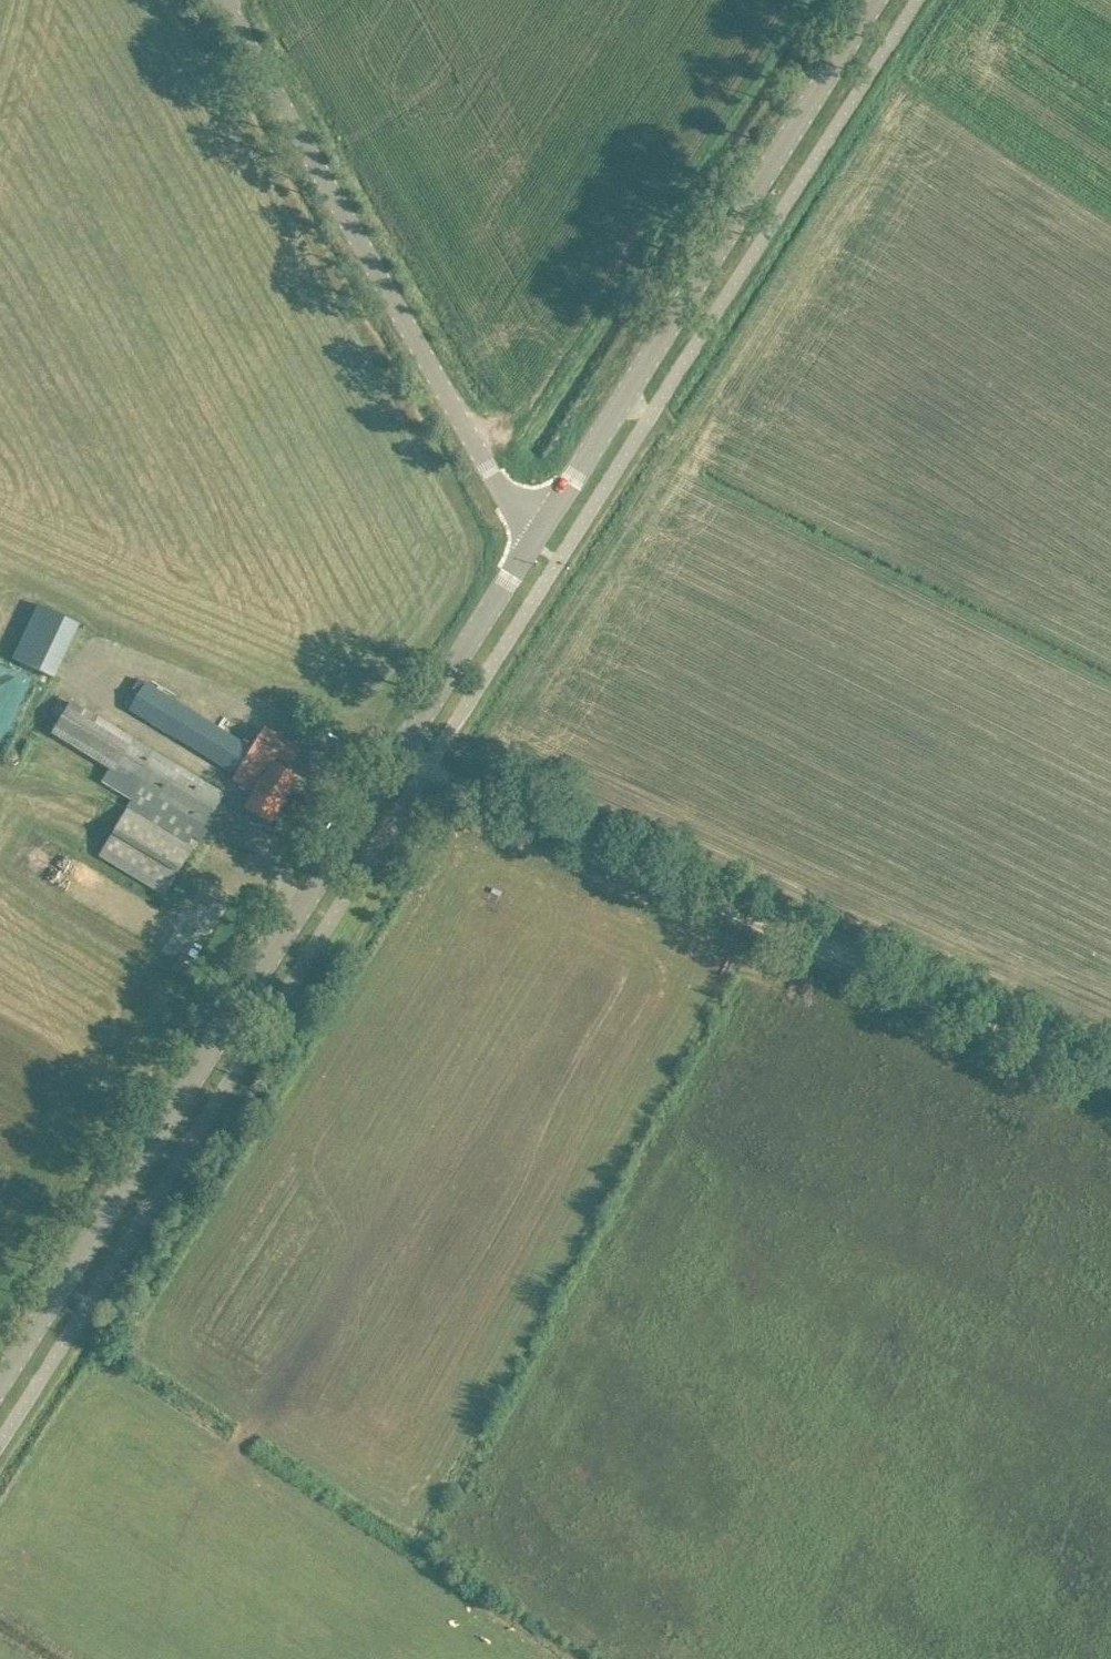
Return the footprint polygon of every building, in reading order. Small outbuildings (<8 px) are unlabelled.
[(34,602),(10,656),(53,675),(77,622),(34,602)] [(264,727),(252,747),(148,680),(132,707),(237,774),(242,765),(263,779),(245,807),(270,823),(299,777),(287,769),(299,750),(264,727)] [(131,797),(129,800),(133,802),(129,809),(99,853),(160,894),(225,799),(77,700),(57,729),(113,767),(103,783),(107,786),(109,784),(131,797)]
